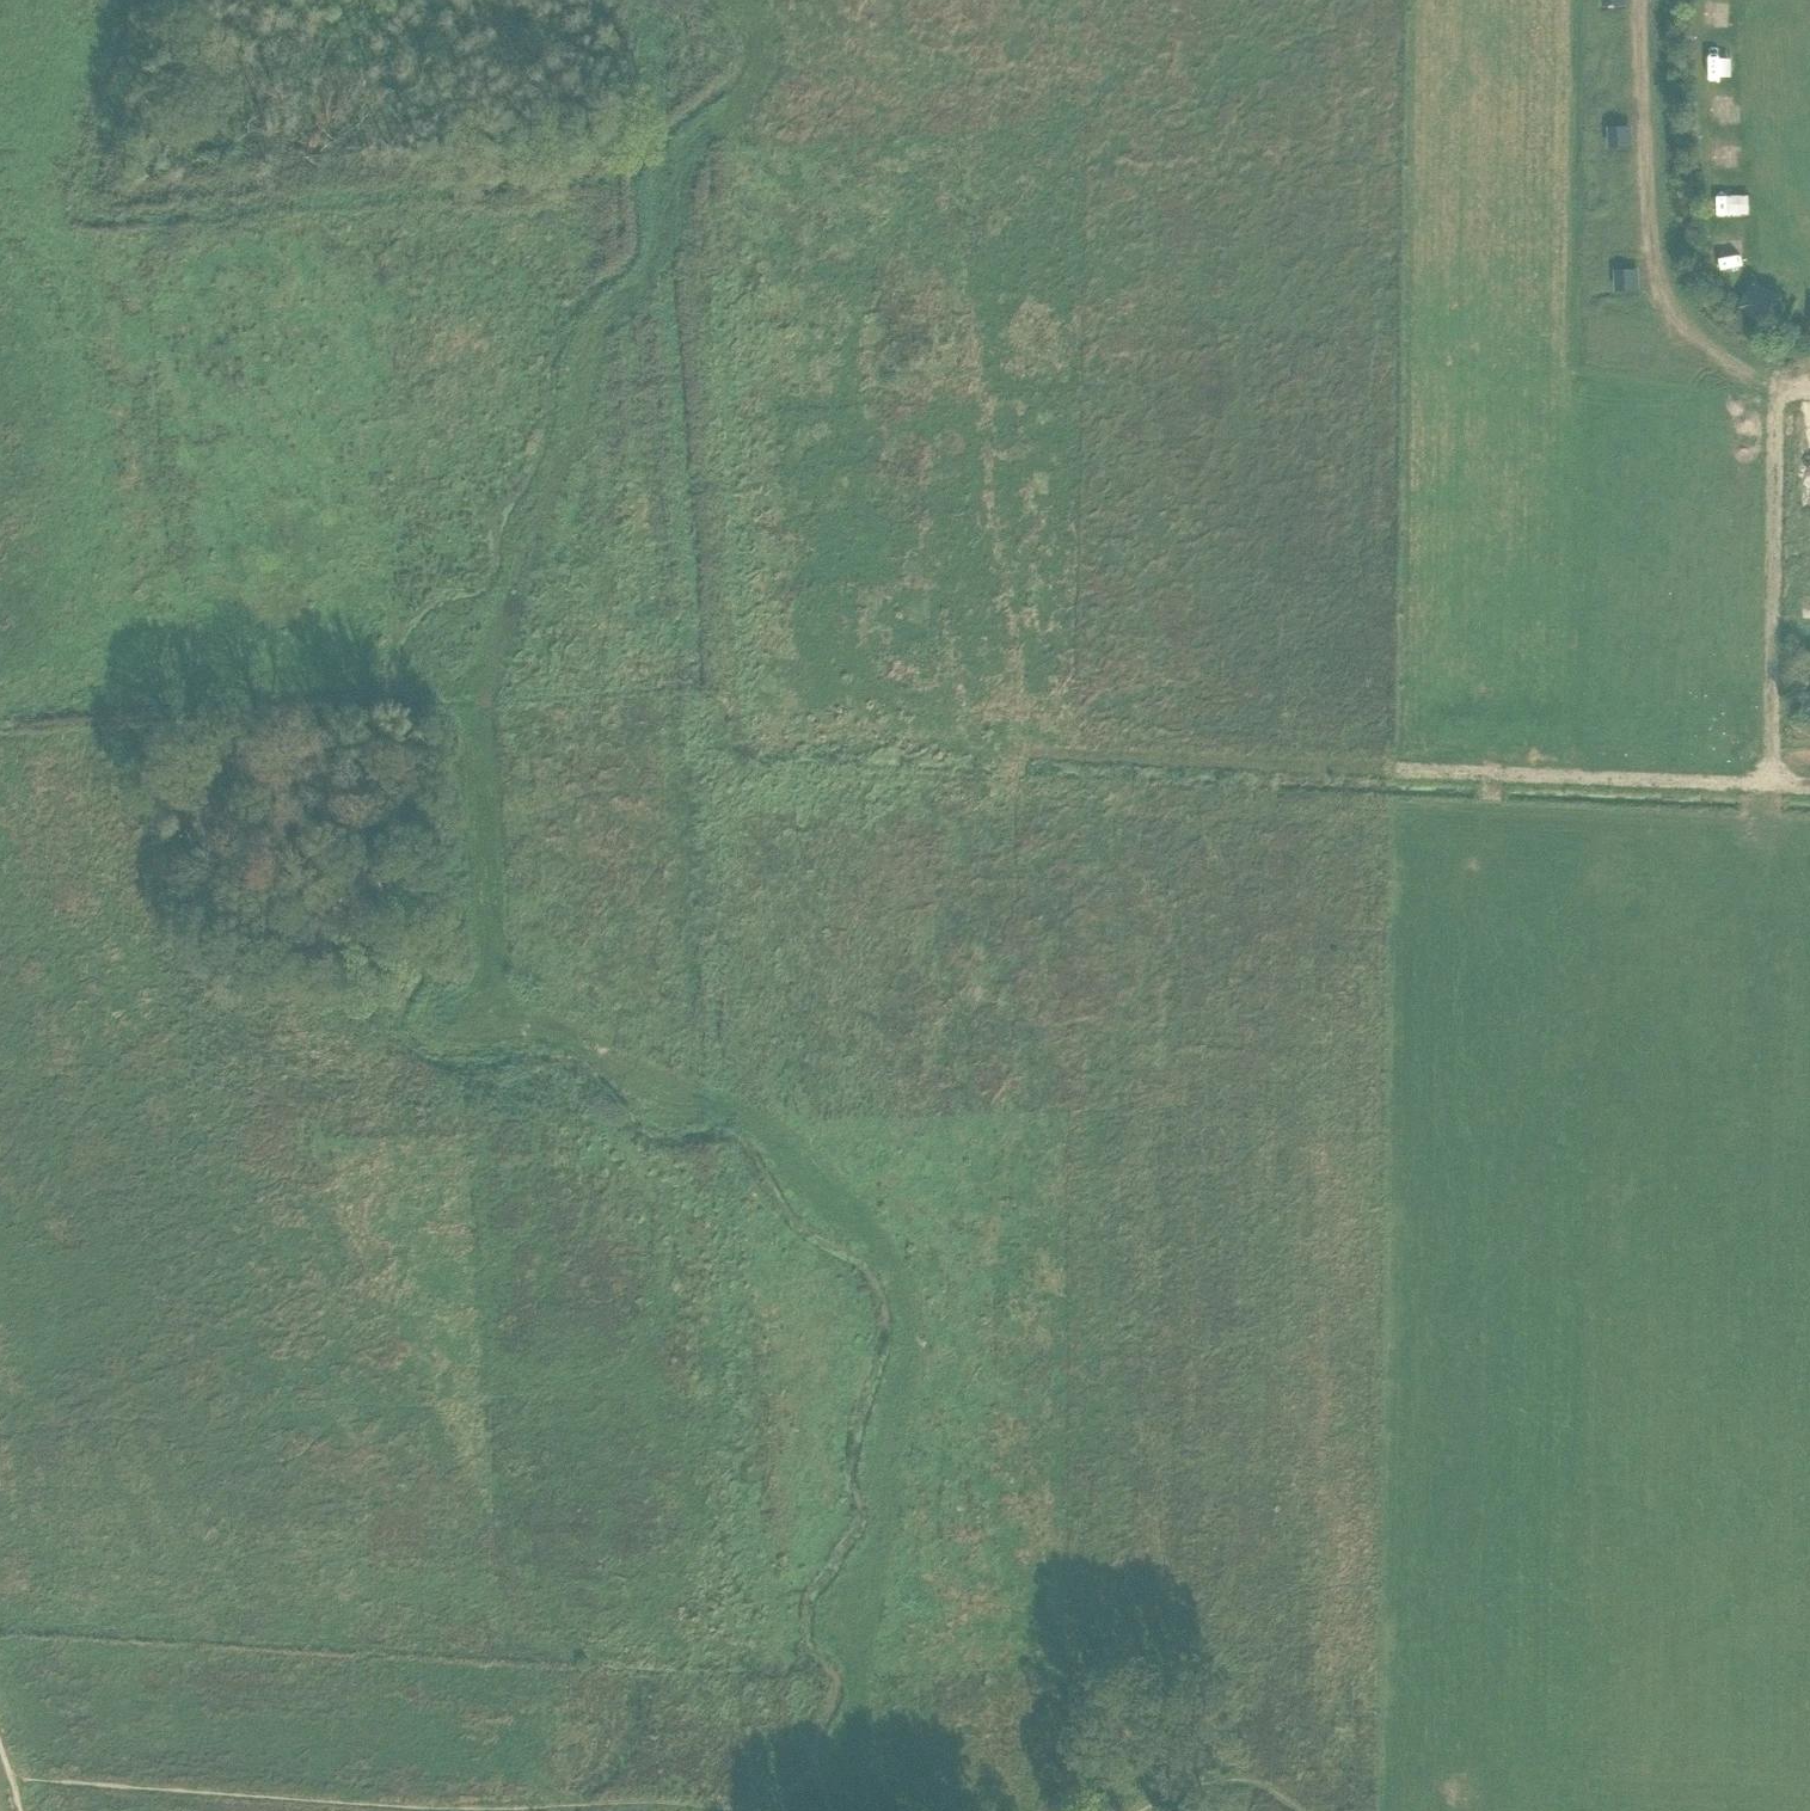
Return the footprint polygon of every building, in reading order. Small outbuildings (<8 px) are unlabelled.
[(1610,148),(1625,148),(1624,129),(1609,129),(1610,148)] [(1753,199),(1718,200),(1719,219),(1753,218),(1753,199)] [(1722,275),(1749,272),(1746,249),(1720,252),(1722,275)] [(1616,291),(1631,291),(1630,272),(1616,272),(1616,291)] [(1762,323),(1773,305),(1750,291),(1739,308),(1762,323)]
